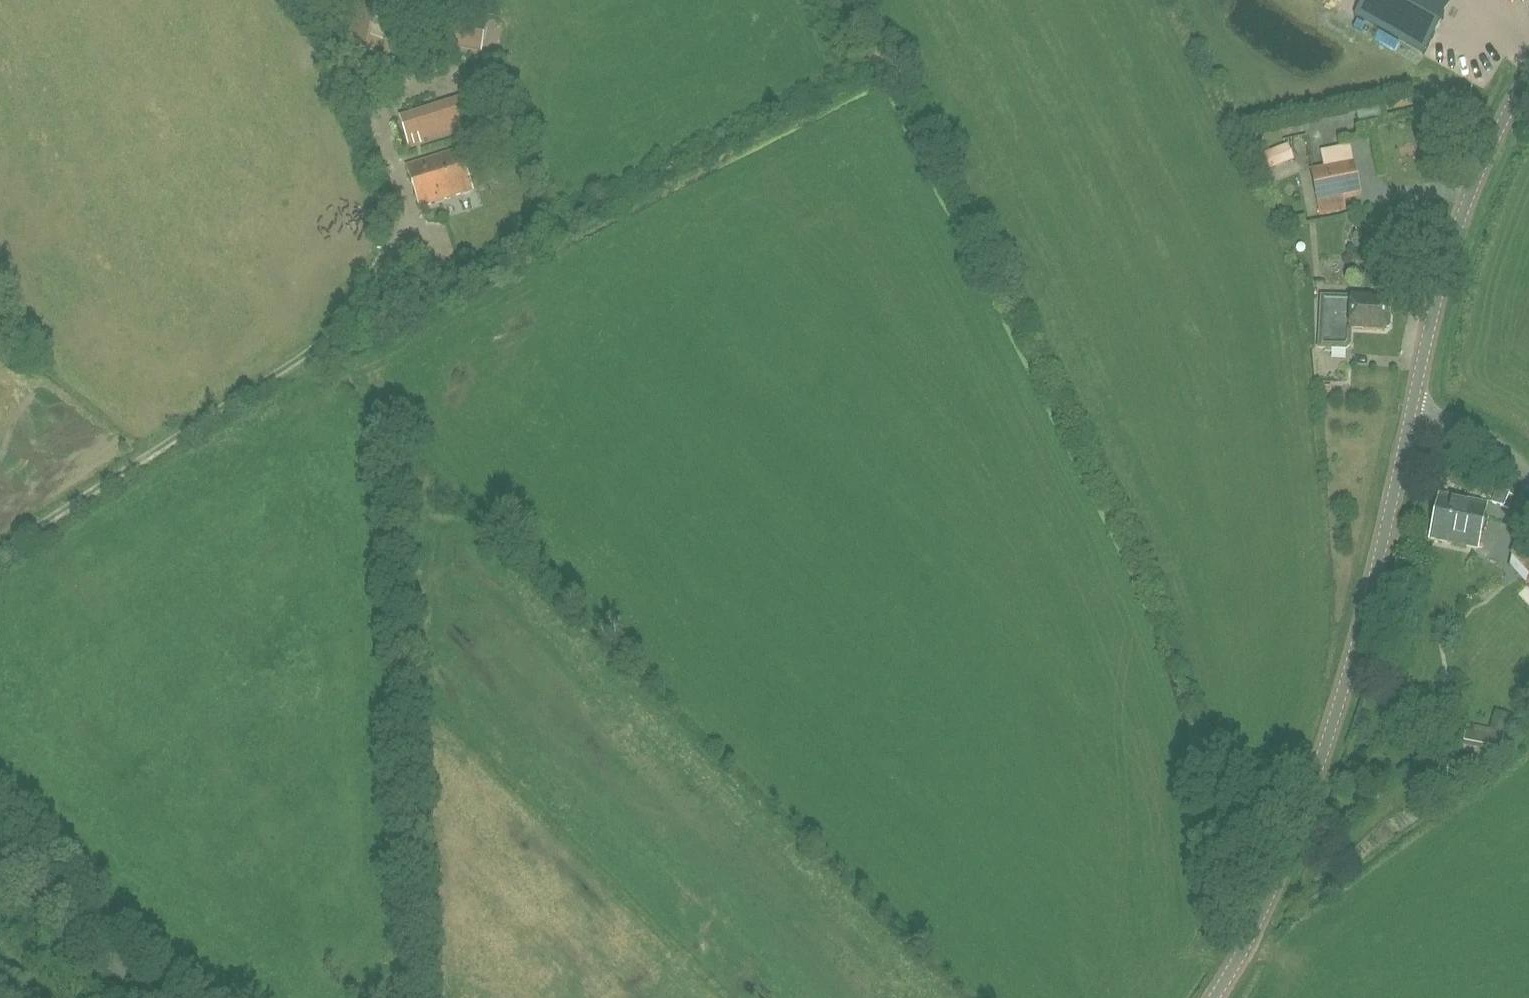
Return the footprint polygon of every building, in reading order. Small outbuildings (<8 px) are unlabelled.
[(398,0),(359,0),(348,50),(385,58),(398,0)] [(1356,14),(1423,52),(1424,53),(1445,17),(1443,16),(1414,0),(1363,0),(1355,14),(1356,14)] [(438,14),(432,41),(481,51),(487,25),(438,14)] [(403,123),(409,144),(467,126),(460,105),(403,123)] [(1294,160),(1288,144),(1255,157),(1261,173),(1294,160)] [(473,189),(469,176),(460,148),(407,165),(420,206),(473,189)] [(1360,195),(1356,176),(1353,163),(1312,171),(1320,214),(1345,209),(1343,199),(1360,195)] [(1321,296),(1319,347),(1346,348),(1351,344),(1351,328),(1385,330),(1385,327),(1388,327),(1390,325),(1391,315),(1389,313),(1386,313),(1387,301),(1370,301),(1370,298),(1352,297),(1352,298),(1321,296)] [(1331,386),(1322,386),(1322,394),(1330,395),(1331,386)] [(1492,502),(1510,509),(1515,496),(1497,489),(1492,502)] [(1487,504),(1440,494),(1431,538),(1478,548),(1487,504)] [(1526,540),(1512,553),(1528,571),(1528,543),(1526,540)] [(1464,743),(1493,748),(1501,750),(1504,732),(1467,724),(1464,743)]
